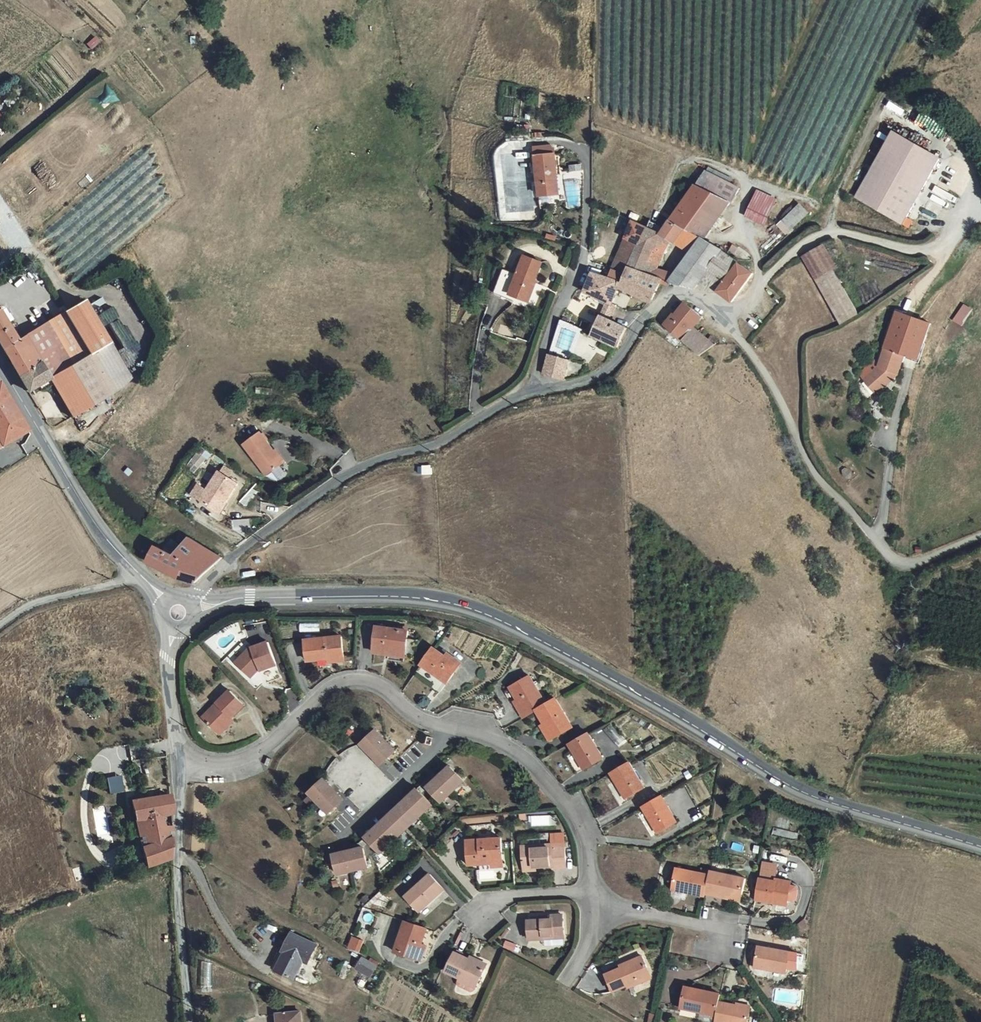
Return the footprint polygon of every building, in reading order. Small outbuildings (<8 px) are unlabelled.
[(557,173),(556,149),(552,146),(536,147),(540,196),(555,195),(554,173),(557,173)] [(959,177),(915,146),(873,206),(915,237),(959,177)] [(703,239),(727,208),(738,194),(708,170),(657,235),(645,230),(628,265),(645,274),(651,264),(642,259),(646,254),(653,257),(657,252),(662,255),(670,244),(688,257),(703,239)] [(753,196),(744,217),(766,226),(775,204),(753,196)] [(779,219),(786,229),(809,215),(803,204),(779,219)] [(980,210),(980,206),(977,204),(967,221),(973,225),(980,210)] [(623,275),(628,265),(645,230),(631,223),(610,269),(623,275)] [(675,275),(672,277),(668,284),(692,291),(698,285),(707,292),(718,292),(731,303),(751,277),(734,265),(718,255),(721,252),(703,239),(688,257),(675,275)] [(819,250),(803,259),(848,341),(863,332),(819,250)] [(550,260),(536,254),(527,272),(517,266),(506,290),(519,297),(522,291),(535,297),(545,279),(542,278),(550,260)] [(651,264),(645,274),(662,282),(668,284),(672,277),(669,275),(651,264)] [(608,304),(615,288),(617,284),(634,291),(632,295),(648,302),(653,298),(662,282),(645,274),(628,265),(623,275),(610,269),(606,278),(595,273),(585,294),(605,303),(608,304)] [(634,291),(617,284),(615,288),(632,295),(634,291)] [(689,307),(703,319),(709,312),(696,300),(689,307)] [(48,384),(57,401),(71,420),(117,391),(126,377),(106,344),(81,301),(17,346),(6,328),(0,319),(0,346),(20,379),(38,368),(48,384)] [(606,321),(613,306),(608,304),(605,303),(598,317),(606,321)] [(964,303),(952,320),(962,326),(974,309),(964,303)] [(671,329),(684,340),(695,328),(703,319),(689,307),(671,329)] [(6,311),(1,311),(0,312),(0,319),(6,328),(13,323),(6,311)] [(614,349),(623,330),(606,321),(598,317),(592,330),(589,328),(585,335),(614,349)] [(705,352),(712,345),(695,328),(684,340),(701,356),(705,352)] [(898,329),(888,365),(910,371),(923,375),(934,339),(898,329)] [(550,355),(543,373),(562,381),(570,362),(551,354),(550,355)] [(910,371),(888,365),(882,385),(869,398),(882,413),(899,397),(902,390),(904,391),(910,371)] [(20,379),(30,396),(48,384),(38,368),(20,379)] [(1,448),(4,451),(24,439),(0,398),(0,448),(1,448)] [(284,460),(260,430),(243,443),(267,473),(284,460)] [(216,514),(235,485),(217,473),(198,502),(216,514)] [(160,553),(156,550),(148,561),(184,583),(200,583),(201,582),(221,563),(191,540),(185,547),(171,538),(160,553)] [(388,632),(356,632),(354,655),(367,656),(367,652),(386,653),(388,632)] [(331,644),(303,640),(300,659),(317,662),(316,666),(326,667),(331,644)] [(276,664),(269,641),(253,645),(252,645),(236,660),(250,675),(256,670),(255,667),(259,666),(260,669),(276,664)] [(430,662),(433,659),(427,654),(424,658),(413,650),(401,666),(422,682),(435,665),(430,662)] [(511,701),(508,703),(512,710),(525,702),(534,697),(518,670),(500,681),(511,701)] [(229,691),(201,712),(211,727),(241,706),(229,691)] [(525,702),(540,729),(552,722),(547,713),(554,708),(544,691),(534,697),(525,702)] [(554,708),(547,713),(552,722),(559,717),(554,708)] [(612,723),(604,730),(618,748),(626,741),(612,723)] [(574,761),(594,749),(580,724),(559,737),(574,761)] [(351,731),(339,743),(358,762),(363,761),(372,751),(351,731)] [(657,741),(645,745),(647,751),(659,746),(657,741)] [(614,790),(632,780),(617,756),(599,766),(614,790)] [(440,759),(419,780),(433,794),(454,772),(440,759)] [(312,770),(300,783),(321,803),(331,793),(329,786),(312,770)] [(120,774),(106,778),(110,795),(125,791),(120,774)] [(408,780),(390,798),(406,813),(424,794),(408,780)] [(649,787),(632,797),(646,822),(664,811),(649,787)] [(137,871),(169,858),(171,823),(165,791),(130,801),(139,857),(135,859),(137,871)] [(396,822),(406,813),(390,798),(381,807),(396,822)] [(378,841),(396,822),(381,807),(362,826),(378,841)] [(496,822),(463,823),(463,845),(483,844),(485,847),(497,847),(496,822)] [(545,831),(516,831),(517,852),(544,852),(545,856),(557,856),(556,834),(546,834),(545,831)] [(360,838),(332,851),(339,869),(368,857),(360,838)] [(768,858),(782,861),(783,856),(770,853),(768,858)] [(751,854),(749,868),(766,872),(767,869),(768,857),(751,854)] [(677,877),(676,881),(695,884),(695,881),(699,862),(667,857),(664,874),(677,877)] [(734,863),(700,857),(699,862),(695,881),(713,885),(713,879),(730,881),(734,863)] [(424,862),(401,883),(414,897),(437,877),(424,862)] [(74,870),(78,880),(83,878),(79,868),(74,870)] [(749,868),(745,890),(762,893),(762,890),(778,893),(779,888),(781,874),(781,871),(767,869),(766,872),(749,868)] [(785,874),(781,874),(779,888),(782,888),(786,885),(788,879),(785,874)] [(543,904),(522,906),(525,923),(547,921),(547,919),(557,917),(555,901),(543,902),(543,904)] [(419,915),(401,910),(392,940),(411,945),(419,915)] [(299,928),(270,919),(265,935),(269,937),(262,957),(284,964),(290,945),(294,945),(299,928)] [(348,948),(360,953),(364,940),(352,936),(348,948)] [(779,944),(748,938),(745,958),(776,964),(779,944)] [(505,940),(502,947),(513,952),(516,945),(505,940)] [(466,950),(446,942),(438,960),(459,970),(460,968),(470,971),(479,952),(467,948),(466,950)] [(635,949),(597,965),(603,982),(621,974),(623,978),(629,975),(628,972),(635,969),(633,961),(639,959),(635,949)] [(363,956),(354,969),(370,979),(378,966),(363,956)] [(211,986),(210,962),(202,962),(202,986),(211,986)] [(431,989),(434,982),(426,979),(423,985),(431,989)] [(677,979),(673,1001),(707,1007),(710,993),(711,986),(677,979)] [(707,1007),(706,1014),(739,1020),(742,999),(710,993),(707,1007)] [(292,1006),(270,1008),(272,1021),(294,1021),(292,1006)] [(656,1014),(649,1013),(647,1021),(654,1021),(656,1014)]
